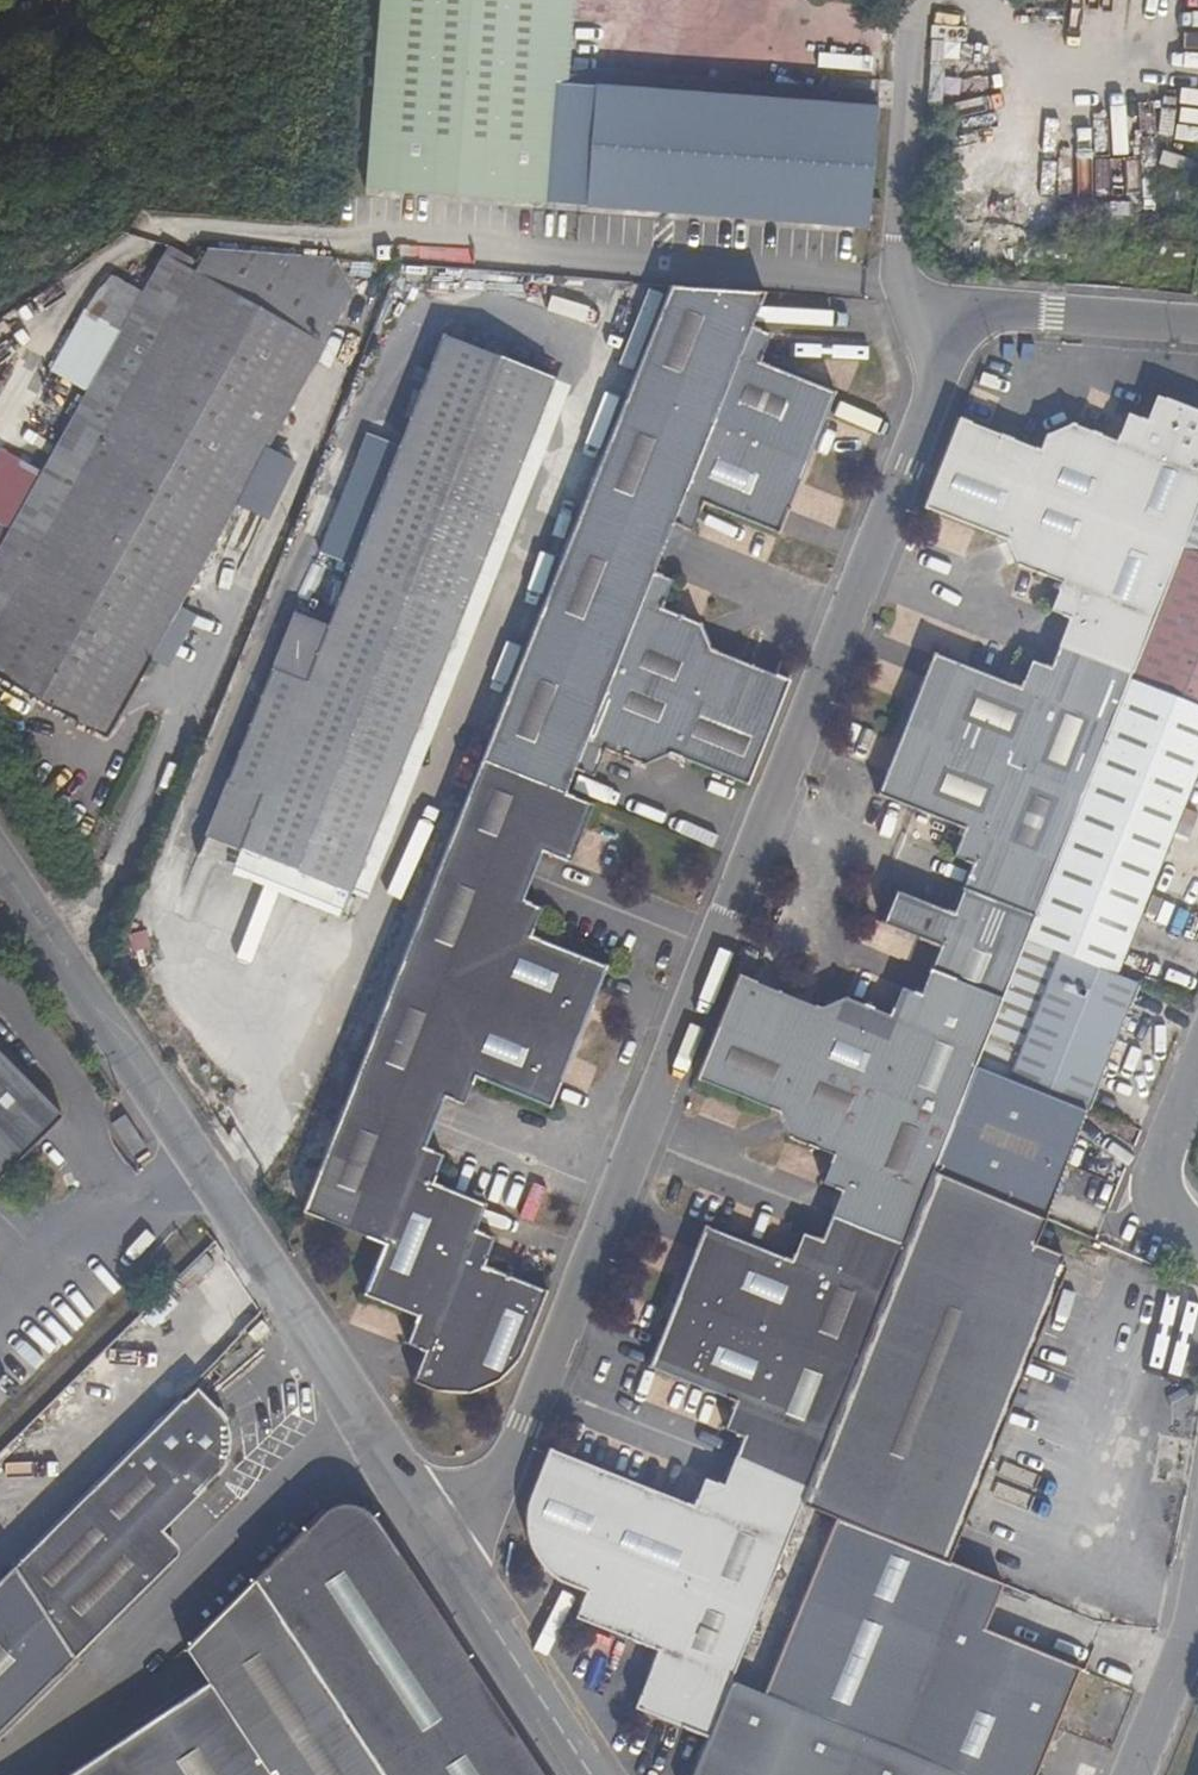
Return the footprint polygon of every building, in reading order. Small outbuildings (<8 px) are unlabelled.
[(540,204),(550,83),(556,0),(379,0),(365,190),(369,190),(368,211),(401,214),(403,193),(540,204)] [(874,106),(550,83),(540,204),(866,229),(874,106)] [(195,271),(200,262),(169,245),(164,254),(195,271)] [(353,293),(336,258),(209,248),(200,262),(195,271),(164,254),(141,295),(121,331),(39,477),(27,498),(8,531),(0,545),(0,681),(2,683),(0,686),(0,694),(18,705),(25,695),(103,739),(353,293)] [(121,331),(141,295),(107,276),(86,312),(121,331)] [(553,286),(564,286),(564,276),(553,276),(553,286)] [(671,285),(300,1213),(329,1224),(687,322),(729,290),(671,285)] [(773,336),(752,328),(767,293),(729,290),(687,322),(329,1224),(383,1245),(363,1296),(417,1318),(406,1345),(424,1353),(413,1381),(440,1391),(446,1393),(458,1394),(470,1393),(482,1390),(494,1385),(504,1378),(513,1370),(521,1360),(548,1293),(485,1266),(496,1239),(476,1231),(487,1205),(434,1183),(445,1156),(425,1148),(444,1099),(465,1106),(476,1079),(550,1110),(607,968),(532,937),(544,908),(524,900),(542,853),(570,863),(593,805),(566,793),(575,771),(595,779),(606,751),(644,766),(670,756),(748,787),(790,682),(711,650),(700,623),(663,608),(674,581),(653,572),(673,525),(693,533),(704,506),(778,536),(835,395),(761,364),(773,336)] [(21,466),(39,477),(121,331),(86,312),(0,463),(0,501),(21,466)] [(555,380),(442,335),(327,626),(294,613),(206,838),(351,896),(555,380)] [(829,1437),(869,1337),(934,1172),(975,1067),(1025,941),(1130,679),(1182,547),(1197,508),(1197,414),(1155,398),(1146,422),(1127,414),(1116,442),(1070,424),(1045,435),(1039,451),(957,418),(921,508),(1004,542),(1014,565),(1059,584),(1047,612),(1066,620),(1048,666),(1029,659),(1018,687),(932,653),(875,795),(961,831),(950,859),(969,867),(950,913),(896,891),(882,926),(936,947),(918,995),(899,987),(887,1015),(843,997),(818,1007),(752,981),(762,956),(747,950),(695,1080),(777,1113),(789,1139),(832,1156),(820,1184),(839,1193),(820,1239),(801,1232),(789,1261),(704,1226),(648,1367),(733,1403),(829,1437)] [(13,490),(0,513),(0,528),(8,531),(27,498),(13,490)] [(1130,679),(1197,708),(1197,554),(1182,547),(1130,679)] [(1025,941),(1116,977),(1197,772),(1197,708),(1130,679),(1025,941)] [(93,860),(84,881),(95,886),(103,865),(93,860)] [(1025,941),(975,1067),(1086,1113),(1137,985),(1116,977),(1025,941)] [(163,964),(138,981),(145,990),(170,973),(163,964)] [(62,1117),(0,1054),(0,1178),(62,1117)] [(975,1067),(934,1172),(1044,1219),(1086,1113),(975,1067)] [(144,1147),(124,1116),(111,1124),(132,1155),(144,1147)] [(934,1172),(869,1337),(1017,1395),(1067,1268),(1060,1265),(1063,1256),(1033,1245),(1044,1219),(934,1172)] [(251,1331),(237,1345),(243,1350),(256,1337),(251,1331)] [(829,1437),(802,1506),(949,1565),(1017,1395),(869,1337),(829,1437)] [(196,1386),(191,1391),(208,1410),(213,1405),(196,1386)] [(14,1567),(75,1659),(168,1566),(146,1545),(133,1531),(186,1478),(200,1492),(218,1474),(220,1472),(223,1466),(226,1459),(228,1452),(229,1445),(229,1437),(228,1430),(226,1423),(223,1416),(213,1405),(208,1410),(191,1391),(14,1567)] [(829,1437),(733,1403),(722,1431),(741,1440),(724,1485),(704,1477),(692,1506),(787,1543),(802,1506),(829,1437)] [(787,1543),(692,1506),(549,1449),(528,1499),(526,1511),(526,1523),(527,1535),(531,1547),(536,1557),(543,1567),(552,1576),(562,1583),(573,1588),(585,1592),(574,1619),(656,1651),(634,1708),(710,1738),(731,1684),(787,1543)] [(200,1492),(186,1478),(133,1531),(146,1545),(200,1492)] [(206,1683),(126,1736),(152,1774),(545,1774),(519,1736),(476,1752),(466,1657),(370,1510),(366,1509),(359,1506),(352,1504),(344,1503),(328,1506),(184,1650),(206,1683)] [(961,1774),(1036,1774),(1080,1665),(816,1561),(762,1696),(961,1774)] [(75,1659),(14,1567),(0,1580),(0,1734),(75,1659)] [(519,1736),(466,1657),(476,1752),(519,1736)] [(762,1696),(731,1684),(710,1738),(695,1774),(961,1774),(762,1696)] [(126,1736),(68,1774),(152,1774),(126,1736)]
